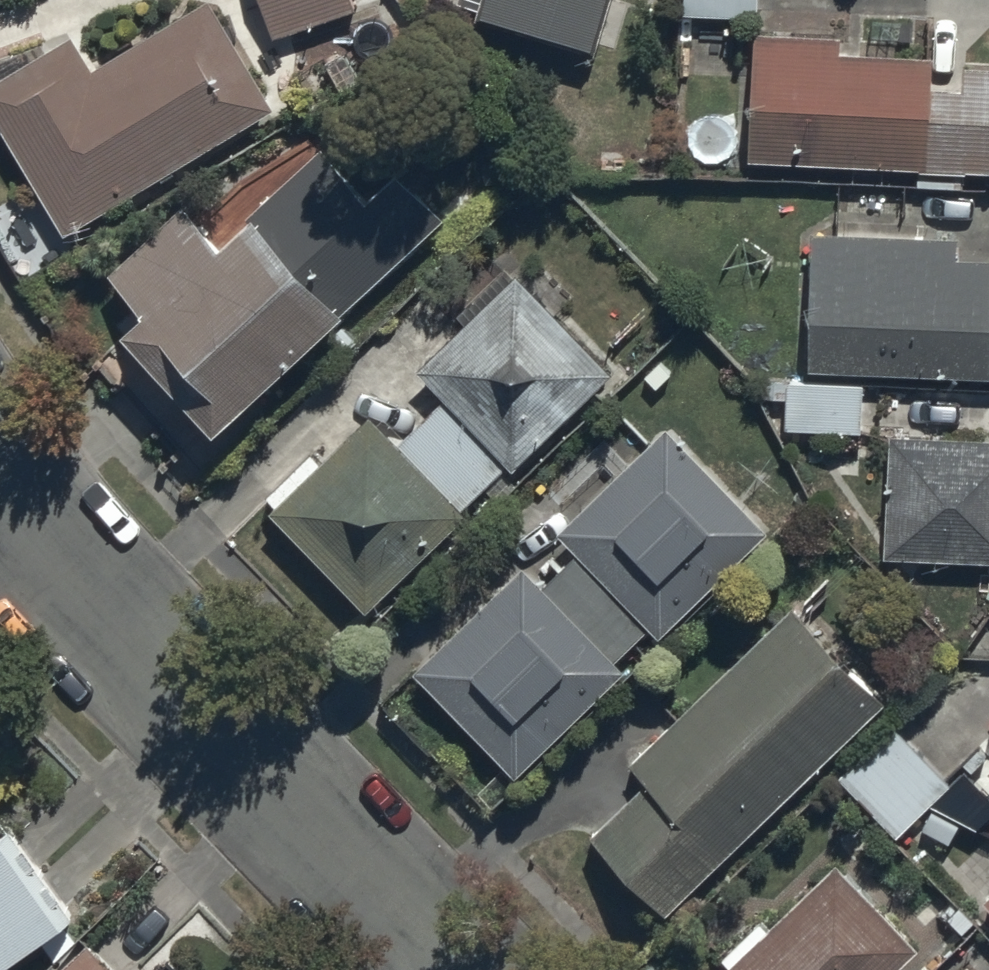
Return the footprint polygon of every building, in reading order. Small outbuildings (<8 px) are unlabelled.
[(277,42),(359,15),(354,0),(263,0),(277,42)] [(601,57),(618,0),(469,0),(463,19),(601,57)] [(764,24),(765,0),(692,0),(691,21),(764,24)] [(66,241),(280,111),(213,2),(99,72),(78,39),(0,86),(0,133),(66,241)] [(755,164),(988,175),(988,72),(847,65),(848,41),(761,36),(755,164)] [(133,341),(228,439),(456,220),(416,180),(387,208),(331,150),(227,251),(185,208),(113,277),(155,320),(133,341)] [(810,374),(988,382),(988,249),(816,241),(810,374)] [(275,514),(371,617),(623,380),(527,278),(424,375),(452,399),(405,453),(375,421),(275,514)] [(789,431),(866,434),(868,386),(791,383),(789,431)] [(422,678),(524,782),(777,537),(675,432),(566,538),(584,556),(547,592),(529,574),(422,678)] [(894,440),(888,560),(988,565),(988,444),(894,440)] [(595,845),(671,922),(895,705),(802,610),(638,768),(656,786),(595,845)] [(841,778),(904,840),(955,788),(892,726),(841,778)] [(83,922),(15,820),(0,830),(0,969),(10,969),(83,922)] [(736,969),(908,969),(926,952),(837,866),(736,969)] [(93,948),(69,969),(113,969),(93,948)]
